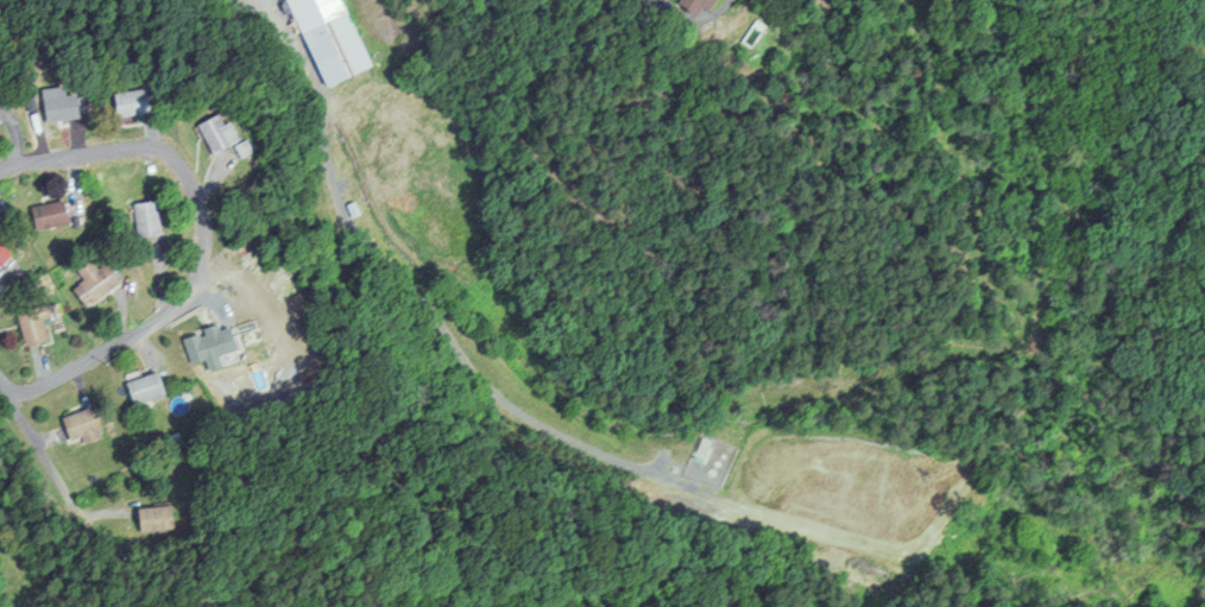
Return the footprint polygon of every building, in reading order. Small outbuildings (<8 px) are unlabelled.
[(316,86),(363,67),(336,0),(281,0),(316,86)] [(666,3),(690,19),(704,0),(668,0),(666,3)] [(112,119),(146,110),(141,87),(106,96),(112,119)] [(37,121),(71,119),(69,94),(56,95),(56,88),(35,89),(37,121)] [(227,144),(216,113),(192,122),(204,154),(227,144)] [(120,204),(125,238),(156,234),(152,200),(120,204)] [(61,227),(59,202),(25,204),(27,230),(61,227)] [(67,288),(79,306),(113,284),(99,263),(92,268),(86,259),(71,268),(79,280),(67,288)] [(41,340),(37,319),(54,315),(52,303),(12,311),(18,345),(41,340)] [(218,355),(235,349),(225,320),(181,337),(191,364),(208,358),(212,369),(222,365),(218,355)] [(123,378),(130,403),(161,394),(154,369),(123,378)] [(66,445),(98,436),(89,405),(58,413),(66,445)] [(172,529),(169,503),(133,506),(136,533),(172,529)]
